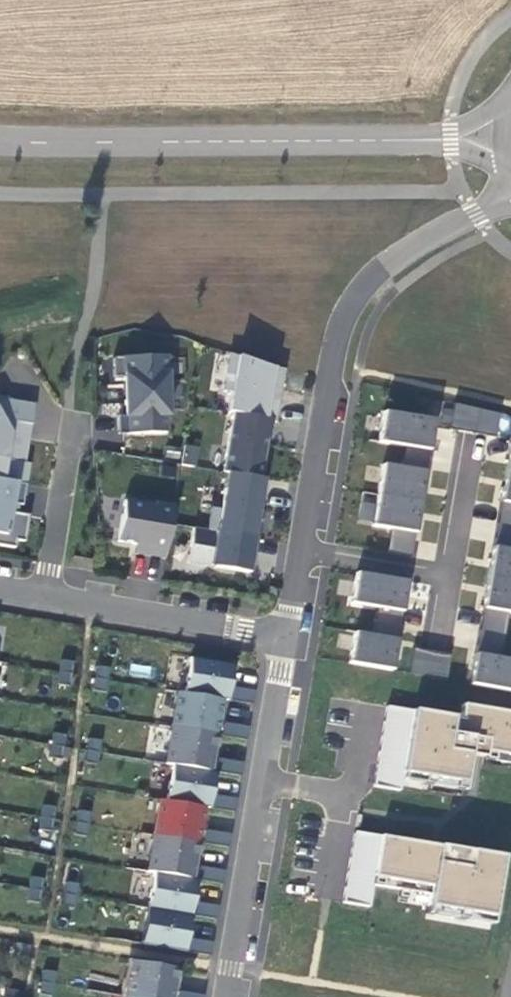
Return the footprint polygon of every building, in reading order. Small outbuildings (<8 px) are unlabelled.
[(283,365),(231,347),(223,391),(231,392),(228,411),(232,412),(271,418),(274,419),(283,365)] [(167,356),(113,356),(114,376),(124,375),(125,404),(129,404),(129,415),(118,415),(119,433),(166,432),(166,415),(168,415),(167,356)] [(380,439),(434,451),(439,424),(496,436),(502,407),(392,384),(380,439)] [(0,398),(0,458),(24,462),(34,403),(0,398)] [(271,418),(232,412),(222,471),(234,473),(259,477),(265,438),(268,438),(271,418)] [(183,444),(180,464),(197,466),(199,446),(183,444)] [(485,606),(510,610),(510,450),(485,606)] [(422,529),(427,466),(381,462),(378,493),(361,492),(358,523),(422,529)] [(264,478),(259,477),(234,473),(232,490),(224,489),(221,508),(211,507),(207,529),(254,537),(258,538),(261,519),(257,518),(264,478)] [(0,479),(0,545),(13,548),(14,540),(23,541),(27,515),(9,512),(11,503),(21,505),(24,483),(0,479)] [(174,504),(156,501),(155,504),(124,499),(117,540),(137,543),(135,553),(165,558),(174,504)] [(471,517),(469,539),(492,541),(494,520),(471,517)] [(254,537),(207,529),(192,527),(186,562),(248,572),(254,537)] [(413,555),(417,531),(392,527),(389,551),(413,555)] [(90,560),(72,557),(70,567),(88,570),(90,560)] [(405,611),(412,579),(358,567),(351,599),(405,611)] [(483,609),(478,646),(503,649),(508,612),(483,609)] [(453,644),(473,646),(476,624),(456,621),(453,644)] [(350,665),(401,671),(405,636),(354,630),(350,665)] [(233,664),(189,657),(183,692),(222,698),(227,699),(233,664)] [(72,683),(74,660),(60,659),(58,681),(72,683)] [(108,689),(109,666),(95,665),(93,687),(108,689)] [(216,735),(222,698),(183,692),(176,691),(170,727),(216,735)] [(387,708),(375,787),(402,792),(403,784),(461,795),(468,756),(510,763),(510,714),(464,706),(461,719),(387,708)] [(210,770),(216,735),(170,727),(164,762),(170,764),(210,770)] [(70,756),(70,733),(50,732),(50,755),(70,756)] [(100,760),(101,739),(87,738),(86,758),(100,760)] [(215,771),(210,770),(170,764),(164,799),(204,806),(209,807),(215,771)] [(199,842),(204,806),(164,799),(157,798),(151,834),(199,842)] [(56,828),(56,806),(40,805),(40,828),(56,828)] [(75,810),(71,830),(86,833),(90,813),(75,810)] [(502,856),(354,833),(342,903),(369,908),(372,885),(398,889),(397,903),(428,907),(426,919),(490,930),(502,856)] [(193,878),(199,842),(151,834),(145,870),(152,872),(193,878)] [(197,879),(193,878),(152,872),(146,907),(191,915),(197,879)] [(40,901),(44,877),(31,875),(26,898),(40,901)] [(61,902),(75,906),(81,884),(67,880),(61,902)] [(185,950),(191,915),(146,907),(140,943),(185,950)] [(125,996),(133,996),(173,996),(178,967),(130,960),(125,996)] [(42,969),(40,993),(54,994),(57,971),(42,969)]
